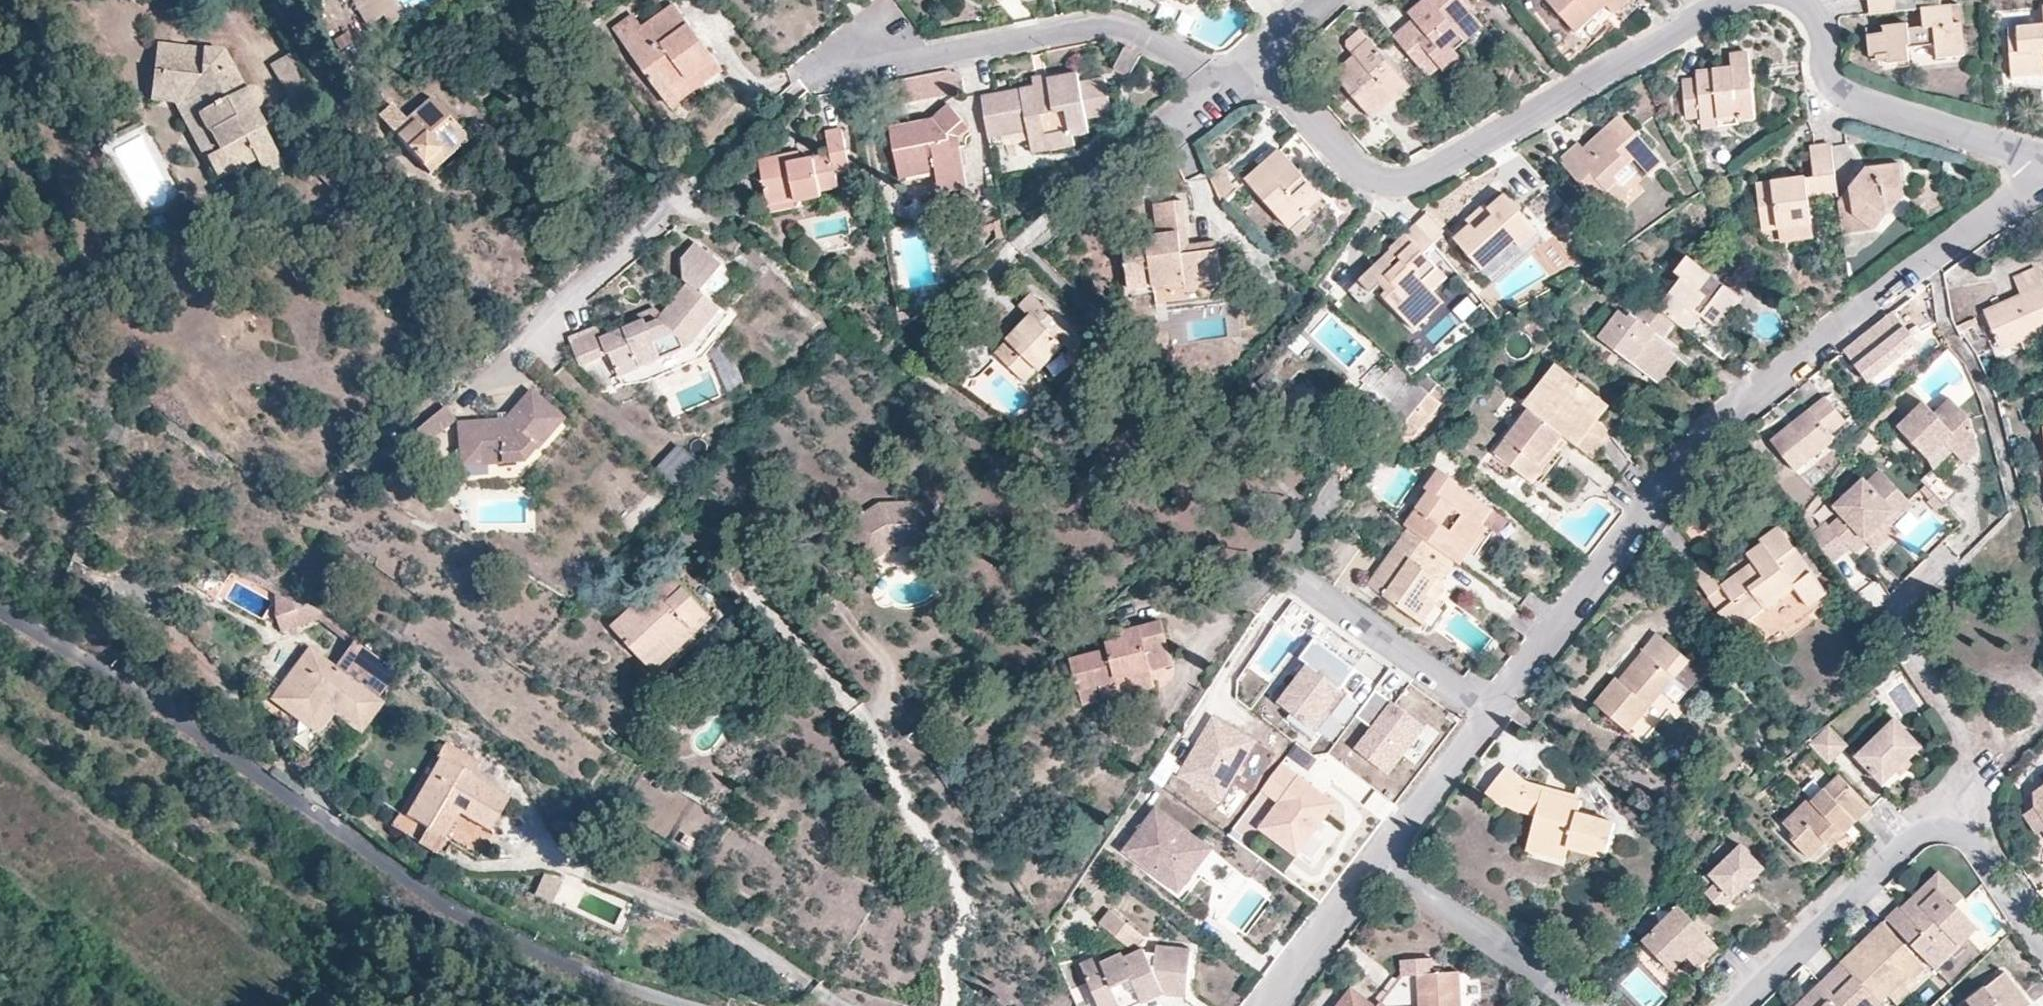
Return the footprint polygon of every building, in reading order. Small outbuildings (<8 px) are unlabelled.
[(376,0),(354,0),(353,1),(367,27),(385,16),(376,0)] [(393,0),(376,0),(385,16),(391,27),(404,20),(393,0)] [(1392,35),(1427,77),(1439,67),(1442,71),(1460,56),(1455,50),(1449,43),(1477,20),(1460,0),(1422,0),(1407,13),(1412,19),(1392,35)] [(1575,33),(1601,11),(1596,4),(1600,0),(1546,0),(1575,33)] [(1601,11),(1607,6),(1602,0),(1600,0),(1596,4),(1601,11)] [(1607,6),(1614,13),(1629,0),(1614,0),(1607,6)] [(1940,0),(1867,0),(1868,13),(1919,7),(1922,26),(1908,29),(1907,21),(1882,24),(1883,33),(1866,35),(1868,55),(1876,54),(1886,53),(1886,59),(1886,63),(1909,60),(1908,46),(1934,43),(1935,57),(1964,54),(1961,22),(1954,22),(1952,4),(1941,4),(1940,0)] [(641,27),(621,41),(671,107),(721,68),(672,3),(641,27)] [(611,28),(621,41),(641,27),(630,13),(611,28)] [(1483,26),(1477,20),(1449,43),(1455,50),(1483,26)] [(2007,25),(2012,83),(2042,79),(2042,22),(2007,25)] [(1369,40),(1353,52),(1357,57),(1350,62),(1349,60),(1332,74),(1373,119),(1395,98),(1390,93),(1405,79),(1369,40)] [(225,49),(157,41),(149,102),(172,105),(203,159),(205,158),(218,181),(254,161),(263,176),(283,165),(257,111),(260,106),(262,103),(263,100),(263,97),(261,94),(255,89),(248,85),(244,88),(225,49)] [(1357,57),(1353,52),(1346,58),(1349,60),(1350,62),(1357,57)] [(1731,54),(1731,64),(1733,67),(1733,75),(1725,76),(1724,69),(1696,72),(1696,79),(1681,80),(1684,119),(1699,118),(1700,122),(1738,119),(1738,123),(1755,122),(1748,53),(1731,54)] [(272,60),(280,85),(301,79),(293,54),(272,60)] [(1733,67),(1731,64),(1723,64),(1724,69),(1725,76),(1733,75),(1733,67)] [(983,94),(990,138),(1027,130),(1032,153),(1074,145),(1073,136),(1089,133),(1087,119),(1112,114),(1105,78),(1079,82),(1077,73),(1047,78),(1048,87),(1034,90),(1033,85),(983,94)] [(1048,87),(1047,78),(1046,74),(1041,75),(1032,76),(1033,85),(1034,90),(1048,87)] [(1410,85),(1405,79),(1390,93),(1395,98),(1410,85)] [(469,138),(431,97),(392,132),(430,174),(453,153),(469,138)] [(951,135),(964,122),(958,116),(949,106),(932,121),(890,129),(900,180),(904,180),(905,188),(939,182),(940,189),(941,193),(967,188),(961,148),(951,135)] [(1586,154),(1582,149),(1577,144),(1557,162),(1600,211),(1612,200),(1605,192),(1618,181),(1622,184),(1634,173),(1629,166),(1634,160),(1648,176),(1663,163),(1620,115),(1606,128),(1613,136),(1606,142),(1604,138),(1586,154)] [(1738,127),(1738,123),(1738,119),(1700,122),(1701,130),(1738,127)] [(970,129),(964,122),(951,135),(961,148),(959,138),(970,129)] [(1606,128),(1582,149),(1586,154),(1604,138),(1606,142),(1613,136),(1606,128)] [(786,161),(785,153),(757,158),(769,211),(795,205),(793,200),(818,196),(818,191),(837,186),(834,172),(850,169),(840,129),(825,133),(830,153),(820,155),(800,159),(786,161)] [(1836,191),(1831,144),(1809,146),(1812,176),(1755,184),(1761,231),(1777,229),(1778,242),(1811,237),(1807,195),(1836,191)] [(798,150),(785,153),(786,161),(800,159),(798,150)] [(1278,150),(1247,180),(1287,228),(1322,197),(1278,150)] [(1838,202),(1843,236),(1875,231),(1872,214),(1885,199),(1904,197),(1898,163),(1865,167),(1849,188),(1850,201),(1838,202)] [(1223,165),(1208,175),(1214,189),(1221,202),(1234,190),(1223,165)] [(1605,192),(1612,200),(1617,205),(1630,195),(1622,184),(1618,181),(1605,192)] [(939,182),(905,188),(907,196),(940,189),(939,182)] [(1849,188),(1838,202),(1850,201),(1849,188)] [(1453,240),(1483,271),(1513,243),(1520,250),(1538,233),(1504,195),(1488,210),(1483,206),(1467,220),(1470,224),(1453,240)] [(1872,214),(1875,231),(1904,197),(1885,199),(1872,214)] [(1147,247),(1136,249),(1124,250),(1129,289),(1152,286),(1152,280),(1184,275),(1186,288),(1205,286),(1205,285),(1221,282),(1219,265),(1217,249),(1189,252),(1188,244),(1182,200),(1152,204),(1157,233),(1146,235),(1146,236),(1147,247)] [(1426,214),(1416,223),(1435,243),(1444,232),(1426,214)] [(1435,243),(1416,223),(1388,248),(1390,250),(1396,257),(1400,261),(1393,268),(1389,264),(1382,257),(1357,280),(1370,294),(1375,290),(1414,331),(1427,319),(1413,304),(1428,289),(1432,292),(1446,278),(1423,254),(1435,243)] [(1135,239),(1136,249),(1147,247),(1146,236),(1135,239)] [(1216,241),(1188,244),(1189,252),(1217,249),(1216,241)] [(686,282),(661,313),(657,318),(645,323),(644,318),(641,320),(625,327),(599,338),(606,353),(609,352),(619,377),(620,377),(655,362),(692,345),(697,350),(728,313),(701,290),(721,264),(694,242),(681,258),(683,280),(686,282)] [(1513,243),(1483,271),(1493,282),(1524,254),(1520,250),(1513,243)] [(1396,257),(1390,250),(1382,257),(1389,264),(1396,257)] [(1699,345),(1720,362),(1732,346),(1716,332),(1739,302),(1715,283),(1711,289),(1703,283),(1707,276),(1685,259),(1674,274),(1680,279),(1657,310),(1672,323),(1699,345)] [(1231,263),(1219,265),(1221,282),(1233,280),(1231,263)] [(1984,311),(2000,347),(2042,328),(2042,284),(2035,268),(2012,277),(2020,294),(1984,311)] [(1152,280),(1152,286),(1153,292),(1186,288),(1184,275),(1152,280)] [(1711,289),(1715,283),(1707,276),(1703,283),(1711,289)] [(1443,303),(1432,292),(1428,289),(1413,304),(1427,319),(1443,303)] [(1038,371),(1064,345),(1061,342),(1073,329),(1045,302),(1042,304),(1033,294),(1020,308),(1030,316),(994,354),(1025,384),(1037,371),(1038,371)] [(1657,310),(1644,300),(1632,315),(1627,312),(1625,314),(1615,308),(1593,335),(1642,375),(1662,350),(1655,344),(1660,338),(1672,323),(1657,310)] [(657,318),(661,313),(653,306),(638,313),(641,320),(644,318),(645,323),(657,318)] [(1869,383),(1918,344),(1894,313),(1844,351),(1869,383)] [(1975,316),(1956,326),(1959,331),(1978,322),(1975,316)] [(1061,342),(1064,345),(1071,353),(1085,339),(1073,329),(1061,342)] [(606,353),(599,338),(597,331),(570,341),(575,357),(578,365),(606,353)] [(1667,343),(1660,338),(1655,344),(1662,350),(1667,343)] [(703,356),(697,350),(692,345),(655,362),(620,377),(623,383),(647,381),(703,356)] [(1662,350),(1642,375),(1649,381),(1669,356),(1662,350)] [(1556,364),(1524,404),(1529,409),(1568,440),(1592,459),(1610,433),(1600,419),(1591,413),(1602,400),(1581,384),(1574,393),(1567,387),(1573,378),(1556,364)] [(1423,372),(1414,377),(1413,379),(1416,381),(1412,384),(1393,367),(1386,374),(1376,367),(1361,382),(1388,405),(1377,418),(1398,436),(1416,435),(1422,430),(1441,404),(1429,394),(1437,384),(1423,372)] [(1581,384),(1573,378),(1567,387),(1574,393),(1581,384)] [(500,421),(495,421),(458,424),(461,466),(500,464),(500,459),(520,458),(532,445),(535,447),(561,418),(530,392),(504,420),(500,421)] [(1827,397),(1796,423),(1788,429),(1772,442),(1800,477),(1815,464),(1812,458),(1826,446),(1831,442),(1831,440),(1832,436),(1831,435),(1846,422),(1827,397)] [(1926,403),(1901,428),(1931,459),(1948,443),(1967,463),(1980,452),(1970,418),(1953,399),(1938,414),(1926,403)] [(1591,413),(1600,419),(1610,407),(1602,400),(1591,413)] [(456,421),(443,408),(394,451),(402,459),(406,455),(410,459),(456,421)] [(1568,440),(1529,409),(1495,453),(1510,467),(1534,485),(1568,440)] [(496,412),(495,421),(500,421),(504,420),(505,411),(496,412)] [(1788,429),(1796,423),(1790,415),(1782,422),(1788,429)] [(657,468),(679,488),(700,465),(679,445),(657,468)] [(1390,456),(1380,449),(1374,459),(1383,465),(1390,456)] [(1503,477),(1510,467),(1495,453),(1487,463),(1503,477)] [(1428,491),(1404,525),(1408,528),(1452,559),(1471,533),(1476,535),(1484,524),(1493,510),(1458,485),(1459,483),(1439,468),(1424,488),(1428,491)] [(1937,470),(1925,481),(1931,486),(1949,506),(1961,493),(1937,470)] [(1860,553),(1871,543),(1869,540),(1897,511),(1903,517),(1917,504),(1885,471),(1872,484),(1868,479),(1838,509),(1846,517),(1835,528),(1843,536),(1832,547),(1828,544),(1822,550),(1836,569),(1856,549),(1860,553)] [(935,544),(932,500),(880,504),(844,529),(843,530),(868,565),(894,546),(935,544)] [(1869,540),(1871,543),(1879,550),(1893,536),(1888,531),(1903,517),(1897,511),(1869,540)] [(193,529),(175,519),(170,528),(188,538),(193,529)] [(1457,562),(1462,566),(1489,527),(1484,524),(1476,535),(1471,533),(1452,559),(1457,562)] [(1721,582),(1715,575),(1703,558),(1688,568),(1748,652),(1766,638),(1751,618),(1793,587),(1808,607),(1827,592),(1777,526),(1760,538),(1763,542),(1745,554),(1750,562),(1721,582)] [(1452,559),(1408,528),(1367,585),(1417,619),(1432,599),(1439,603),(1445,593),(1444,582),(1438,578),(1452,559)] [(1745,554),(1715,575),(1721,582),(1750,562),(1745,554)] [(1444,582),(1457,562),(1452,559),(1438,578),(1444,582)] [(659,667),(697,630),(711,616),(669,572),(613,626),(656,671),(659,667)] [(294,610),(293,602),(274,593),(274,617),(294,610)] [(313,621),(310,611),(308,601),(308,599),(293,602),(294,610),(274,617),(281,632),(313,621)] [(1432,599),(1417,619),(1424,624),(1439,603),(1432,599)] [(369,656),(373,651),(308,601),(310,611),(369,656)] [(1118,678),(1150,669),(1171,664),(1160,622),(1122,632),(1124,639),(1107,644),(1109,651),(1071,660),(1083,706),(1122,696),(1118,678)] [(704,637),(697,630),(659,667),(666,674),(704,637)] [(1624,684),(1619,679),(1616,677),(1594,704),(1627,732),(1689,659),(1658,634),(1635,660),(1640,665),(1624,684)] [(1312,728),(1341,689),(1358,668),(1326,644),(1305,671),(1279,705),(1290,712),(1286,718),(1307,734),(1312,728)] [(332,714),(361,734),(384,703),(384,702),(352,678),(308,647),(292,668),(270,698),(262,693),(256,701),(285,727),(312,751),(320,738),(317,735),(332,714)] [(384,702),(388,696),(385,688),(398,671),(373,651),(369,656),(352,678),(384,702)] [(1635,660),(1619,679),(1624,684),(1640,665),(1635,660)] [(1155,687),(1150,669),(1118,678),(1122,696),(1155,687)] [(1349,695),(1341,689),(1312,728),(1319,732),(1349,695)] [(1430,729),(1378,691),(1358,718),(1371,727),(1354,751),(1393,779),(1430,729)] [(1258,743),(1213,718),(1177,780),(1223,805),(1258,743)] [(1896,720),(1858,757),(1883,784),(1922,746),(1896,720)] [(1832,727),(1812,745),(1830,764),(1850,746),(1832,727)] [(441,858),(448,844),(442,840),(457,814),(488,831),(508,795),(471,774),(479,760),(445,741),(437,756),(438,757),(404,816),(399,813),(391,827),(441,858)] [(1339,805),(1283,764),(1260,794),(1278,807),(1261,830),(1300,858),(1339,805)] [(1544,797),(1545,790),(1530,787),(1507,769),(1489,794),(1508,808),(1509,805),(1517,811),(1533,815),(1526,840),(1563,851),(1602,861),(1610,826),(1581,818),(1583,807),(1578,805),(1544,797)] [(1845,832),(1871,807),(1840,773),(1815,798),(1811,795),(1784,821),(1798,835),(1794,838),(1811,857),(1827,841),(1842,828),(1845,832)] [(1580,799),(1545,790),(1544,797),(1578,805),(1580,799)] [(1204,841),(1158,808),(1140,831),(1127,851),(1155,871),(1160,864),(1166,868),(1164,872),(1183,886),(1195,868),(1189,863),(1204,841)] [(1832,845),(1845,832),(1842,828),(1827,841),(1832,845)] [(679,830),(671,844),(691,856),(699,842),(679,830)] [(452,839),(448,844),(476,860),(479,855),(452,839)] [(1563,851),(1526,840),(1523,851),(1561,861),(1563,851)] [(1766,868),(1743,844),(1712,873),(1719,880),(1706,893),(1723,909),(1766,868)] [(559,882),(544,875),(535,896),(550,903),(559,882)] [(1954,910),(1956,908),(1963,901),(1939,876),(1914,900),(1923,908),(1939,895),(1954,910)] [(1886,921),(1935,971),(1977,931),(1956,908),(1954,910),(1939,895),(1923,908),(1914,900),(1903,911),(1900,908),(1886,921)] [(1717,947),(1678,907),(1643,940),(1671,970),(1686,957),(1695,947),(1705,958),(1717,947)] [(1139,934),(1108,909),(1097,922),(1130,948),(1139,934)] [(1882,925),(1841,964),(1854,978),(1880,1005),(1908,978),(1911,982),(1925,969),(1882,925)] [(1163,981),(1186,983),(1189,946),(1152,943),(1153,949),(1145,949),(1143,945),(1124,953),(1122,949),(1103,957),(1100,950),(1081,959),(1098,996),(1116,988),(1122,999),(1163,981)] [(1695,947),(1686,957),(1697,967),(1705,958),(1695,947)] [(1459,971),(1433,973),(1433,958),(1400,960),(1401,976),(1417,975),(1419,1005),(1461,1005),(1459,971)] [(1854,978),(1841,964),(1823,981),(1837,995),(1854,978)] [(2002,974),(1984,989),(1989,995),(2007,980),(2002,974)] [(1823,981),(1797,1005),(1881,1005),(1880,1005),(1854,978),(1837,995),(1823,981)] [(2007,980),(1989,995),(1984,989),(1965,1004),(1967,1005),(2028,1005),(2007,980)] [(1186,983),(1163,981),(1122,999),(1116,988),(1098,996),(1102,1005),(1126,1005),(1166,988),(1186,989),(1186,983)] [(1350,991),(1340,1005),(1372,1005),(1350,991)]
